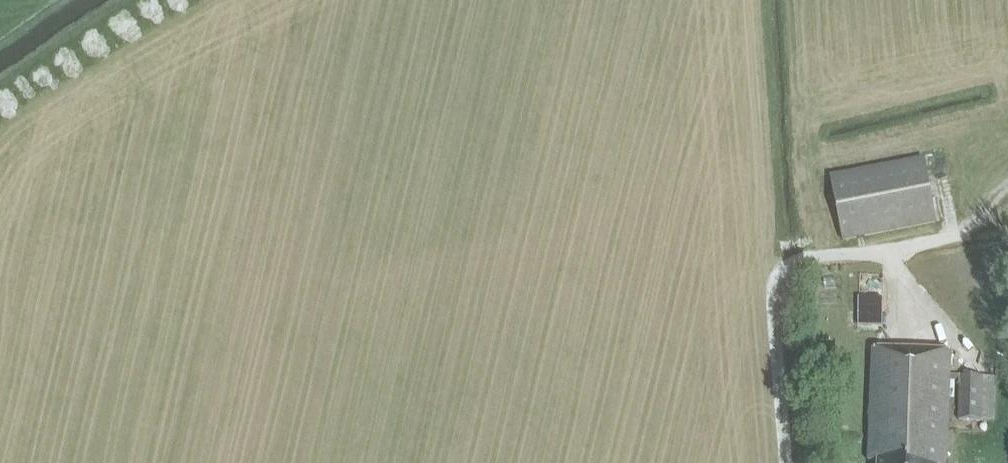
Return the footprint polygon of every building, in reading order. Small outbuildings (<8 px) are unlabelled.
[(830,176),(842,241),(935,224),(922,159),(830,176)] [(877,461),(877,462),(947,462),(949,382),(959,382),(958,421),(980,422),(980,417),(994,418),(995,378),(949,376),(950,354),(871,351),(868,461),(877,461)]
